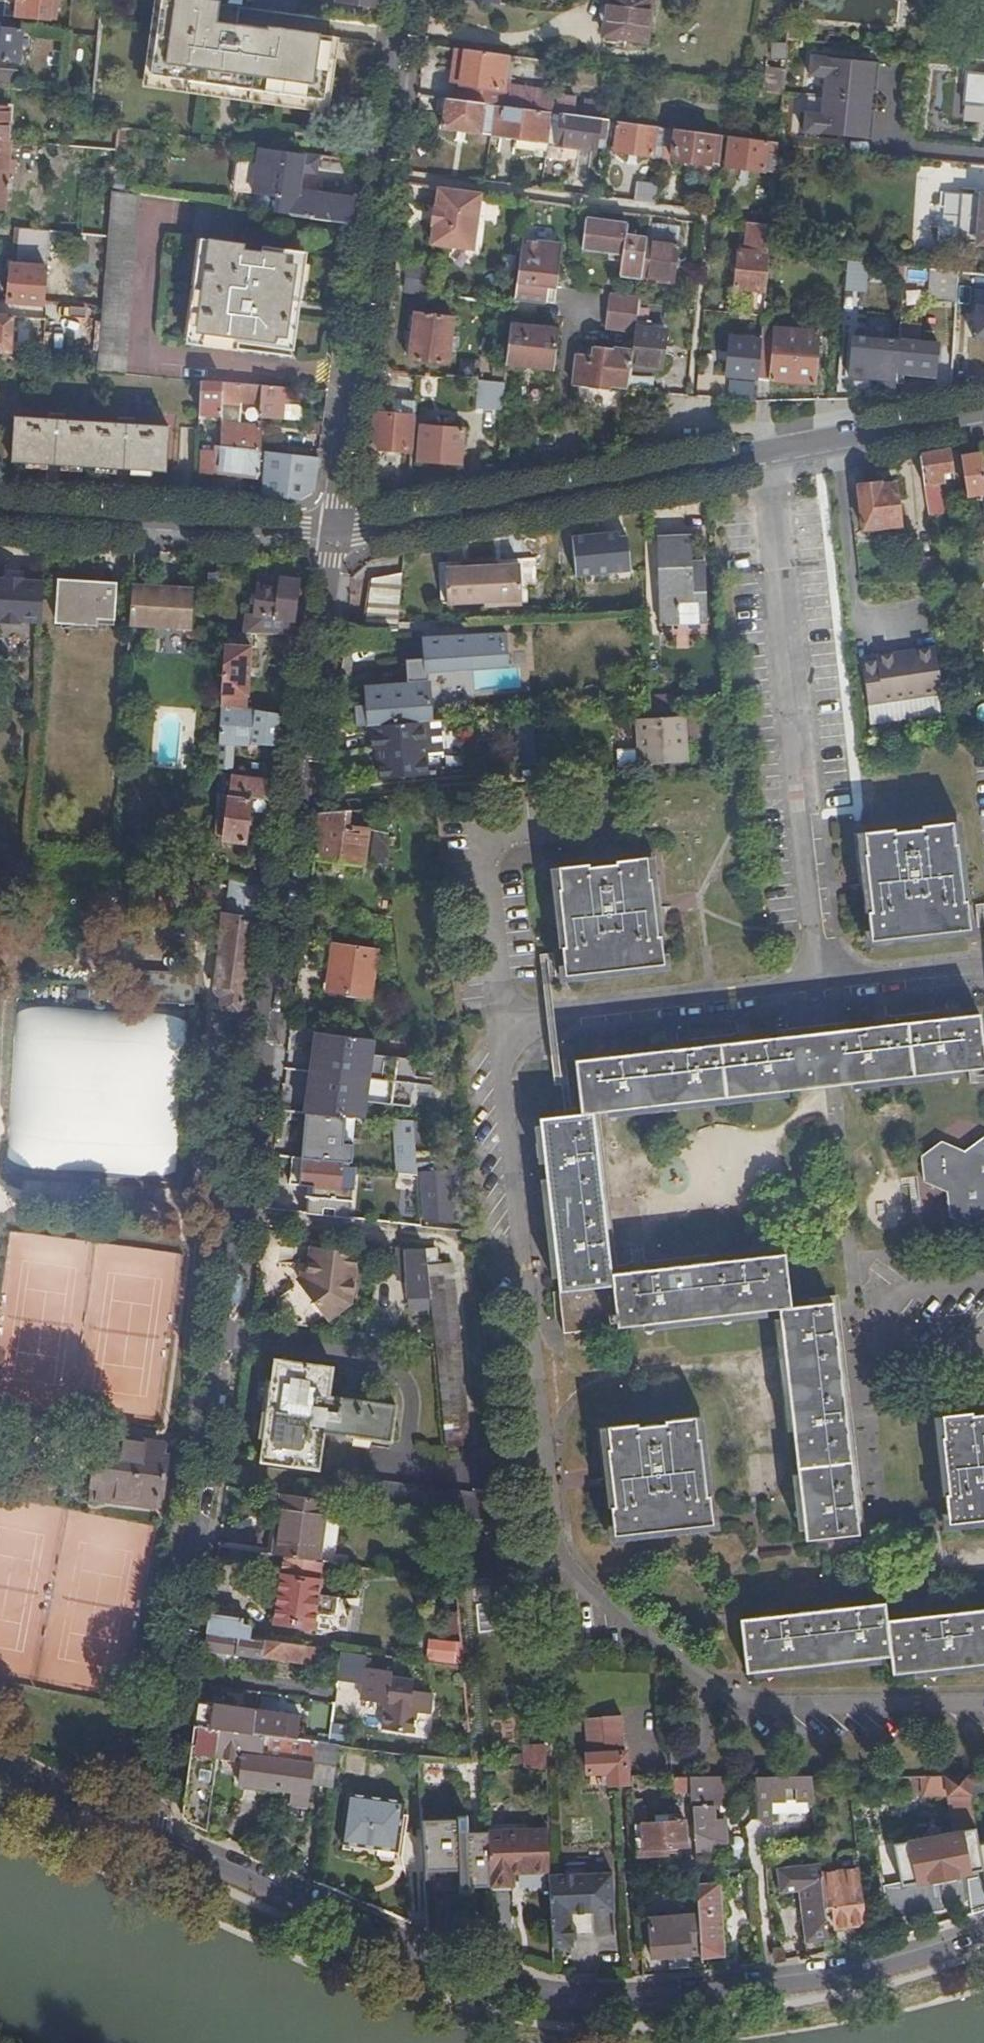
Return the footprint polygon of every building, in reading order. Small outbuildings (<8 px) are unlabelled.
[(25,17),(50,20),(50,18),(56,18),(58,0),(26,0),(25,17)] [(166,0),(154,0),(143,86),(329,113),(339,38),(326,36),(321,70),(328,71),(323,99),(150,75),(154,45),(161,45),(166,0)] [(194,0),(166,0),(161,45),(154,45),(150,75),(323,99),(328,71),(321,70),(326,36),(268,28),(267,31),(238,28),(215,25),(218,3),(194,0)] [(252,8),(296,14),(298,0),(253,0),(252,8)] [(604,35),(618,37),(616,46),(626,47),(627,38),(647,41),(652,0),(608,0),(604,35)] [(241,6),(218,3),(215,25),(238,28),(241,6)] [(0,27),(0,60),(19,61),(22,29),(0,27)] [(513,56),(455,49),(452,82),(456,83),(454,101),(495,107),(553,113),(562,115),(574,117),(576,97),(551,94),(551,90),(509,84),(504,84),(507,62),(512,63),(513,56)] [(968,56),(924,52),(922,63),(967,67),(967,63),(968,56)] [(968,56),(967,63),(978,65),(979,57),(968,56)] [(17,85),(18,71),(0,69),(0,84),(17,85)] [(779,143),(784,93),(768,91),(763,141),(779,143)] [(454,101),(439,99),(436,115),(444,116),(443,129),(481,134),(481,136),(491,137),(495,107),(454,101)] [(495,107),(491,137),(515,140),(514,151),(547,154),(553,113),(495,107)] [(8,140),(9,111),(0,110),(0,139),(8,140)] [(574,117),(562,115),(558,144),(596,150),(598,137),(608,138),(610,121),(574,117)] [(662,159),(666,128),(620,122),(616,152),(662,159)] [(720,167),(724,136),(676,130),(673,160),(720,167)] [(779,143),(763,141),(731,137),(727,167),(764,172),(765,155),(778,157),(779,145),(779,143)] [(12,140),(8,140),(0,139),(0,208),(5,209),(9,172),(13,171),(14,161),(10,160),(12,140)] [(325,144),(323,157),(339,159),(340,146),(325,144)] [(302,154),(259,148),(257,164),(253,194),(278,197),(276,212),(350,223),(353,200),(312,195),(311,201),(296,199),(297,191),(302,154)] [(253,194),(257,164),(238,161),(234,191),(253,194)] [(638,182),(635,201),(657,204),(659,184),(638,182)] [(482,194),(441,189),(438,204),(436,204),(433,224),(435,224),(432,242),(473,249),(482,194)] [(139,194),(111,190),(106,254),(98,363),(98,371),(124,373),(139,194)] [(312,193),(297,191),(296,199),(311,201),(312,195),(312,193)] [(982,195),(979,227),(968,226),(969,210),(975,210),(977,194),(942,191),(938,239),(983,243),(983,195),(982,195)] [(979,227),(982,195),(977,194),(975,210),(969,210),(968,226),(979,227)] [(234,206),(195,201),(191,236),(206,238),(197,310),(202,311),(198,344),(236,349),(238,335),(250,337),(249,344),(282,348),(286,319),(287,312),(282,311),(283,300),(298,301),(300,281),(291,280),(295,250),(266,246),(265,252),(241,249),(242,242),(229,241),(234,206)] [(643,278),(648,240),(627,237),(629,224),(587,218),(584,248),(623,253),(620,274),(643,278)] [(769,254),(772,225),(749,222),(746,252),(739,251),(734,314),(763,317),(769,254)] [(9,299),(44,303),(50,229),(16,226),(9,299)] [(643,278),(643,279),(674,282),(677,244),(648,240),(643,278)] [(922,253),(920,268),(930,269),(947,270),(948,255),(922,253)] [(863,262),(848,261),(846,291),(861,292),(863,262)] [(520,262),(514,307),(512,321),(544,325),(547,299),(555,300),(559,267),(520,262)] [(905,266),(888,264),(887,278),(904,280),(905,266)] [(956,302),(958,271),(947,270),(930,269),(928,301),(956,302)] [(606,327),(621,329),(625,296),(611,294),(606,327)] [(637,332),(638,323),(641,298),(625,296),(621,329),(637,332)] [(547,299),(544,325),(552,326),(555,300),(547,299)] [(287,312),(286,319),(295,320),(298,301),(283,300),(282,311),(287,312)] [(983,339),(983,306),(977,306),(973,337),(983,339)] [(409,355),(408,358),(450,363),(455,318),(414,313),(414,316),(411,316),(409,328),(412,328),(410,342),(408,341),(406,354),(409,355)] [(0,314),(0,357),(10,357),(13,315),(0,314)] [(901,324),(901,323),(891,322),(889,332),(887,332),(886,341),(899,342),(901,324)] [(634,351),(632,366),(663,369),(667,331),(665,331),(666,326),(638,323),(637,332),(634,351)] [(899,342),(896,373),(935,376),(938,345),(917,343),(918,325),(901,324),(899,342)] [(819,331),(763,326),(762,336),(758,379),(758,381),(814,385),(819,331)] [(758,379),(762,336),(756,335),(755,341),(732,339),(728,376),(758,379)] [(882,388),(895,389),(896,373),(899,342),(886,341),(853,338),(849,377),(852,381),(864,381),(867,379),(882,380),(882,388)] [(596,346),(594,355),(611,358),(612,348),(596,346)] [(505,382),(553,386),(557,353),(509,347),(505,382)] [(610,385),(613,386),(618,349),(612,348),(611,358),(594,355),(579,353),(574,386),(610,390),(610,385)] [(613,386),(630,388),(632,366),(634,351),(618,349),(613,386)] [(491,401),(507,403),(506,386),(505,382),(480,381),(479,401),(491,401)] [(260,403),(261,385),(223,382),(222,391),(222,414),(222,438),(221,445),(259,450),(260,428),(239,425),(240,401),(260,403)] [(552,392),(553,386),(505,382),(506,386),(552,392)] [(279,402),(281,387),(261,385),(260,403),(259,417),(297,420),(298,407),(296,403),(279,402)] [(222,414),(222,391),(201,390),(200,413),(222,414)] [(491,409),(491,401),(479,401),(478,407),(491,409)] [(507,410),(507,403),(491,401),(491,409),(507,410)] [(381,408),(376,408),(370,449),(413,453),(416,417),(380,414),(381,408)] [(48,418),(13,416),(11,462),(165,470),(168,425),(132,423),(132,418),(118,417),(117,423),(63,419),(63,414),(49,413),(48,418)] [(464,430),(421,427),(418,461),(423,462),(423,467),(430,467),(430,462),(461,464),(464,430)] [(216,445),(221,445),(222,438),(214,437),(213,444),(216,445)] [(258,478),(259,450),(221,445),(216,445),(216,447),(215,452),(214,474),(258,478)] [(201,473),(214,474),(215,452),(203,451),(201,473)] [(314,491),(318,458),(266,451),(262,498),(297,499),(314,491)] [(952,451),(921,456),(929,518),(945,515),(941,485),(946,484),(944,474),(955,472),(952,451)] [(982,455),(963,459),(969,496),(983,493),(983,465),(982,455)] [(883,484),(858,488),(863,531),(901,526),(896,485),(883,487),(883,484)] [(573,536),(576,577),(622,574),(620,533),(573,536)] [(660,620),(708,618),(706,563),(693,563),(692,538),(657,539),(660,620)] [(528,559),(497,560),(497,566),(522,565),(523,605),(530,604),(528,559)] [(472,567),(471,561),(441,562),(442,604),(448,604),(447,568),(472,567)] [(497,566),(484,566),(483,602),(485,602),(485,606),(523,605),(522,565),(497,566)] [(483,602),(484,566),(472,567),(447,568),(448,604),(483,602)] [(400,623),(405,572),(374,578),(367,632),(399,630),(400,623)] [(41,582),(18,580),(18,579),(0,577),(0,622),(15,623),(16,621),(38,623),(41,582)] [(298,621),(303,582),(282,579),(281,588),(258,585),(253,616),(273,618),(298,621)] [(193,630),(194,589),(127,585),(125,625),(193,630)] [(112,589),(94,588),(55,586),(53,622),(110,626),(110,612),(112,589)] [(296,635),(298,621),(273,618),(272,635),(296,635)] [(708,634),(708,618),(660,620),(661,635),(708,634)] [(192,636),(193,630),(125,625),(124,632),(192,636)] [(257,649),(257,635),(226,635),(223,705),(247,709),(248,697),(250,697),(253,649),(257,649)] [(869,706),(943,695),(936,649),(876,658),(877,662),(863,663),(869,706)] [(372,726),(433,722),(430,682),(369,688),(367,689),(369,706),(360,707),(357,709),(358,727),(372,726)] [(281,747),(285,715),(247,709),(223,705),(220,766),(235,768),(236,744),(281,747)] [(638,724),(639,740),(642,740),(642,752),(640,752),(636,752),(637,769),(688,765),(685,721),(638,724)] [(443,757),(440,722),(433,722),(372,726),(375,749),(379,749),(383,781),(428,777),(426,759),(443,757)] [(273,801),(276,782),(233,777),(232,787),(219,786),(219,793),(273,801)] [(271,817),(273,801),(219,793),(217,835),(225,836),(225,841),(246,843),(250,813),(271,817)] [(348,812),(321,814),(315,859),(365,866),(370,831),(346,827),(348,812)] [(871,942),(878,941),(906,938),(906,932),(915,931),(933,929),(933,935),(954,933),(970,931),(968,914),(967,904),(967,902),(964,903),(963,896),(958,845),(956,845),(953,824),(937,826),(923,827),(923,830),(900,833),(896,833),(896,830),(864,833),(866,855),(865,855),(871,913),(869,913),(871,942)] [(392,868),(388,833),(375,831),(370,865),(392,868)] [(562,955),(563,965),(564,976),(599,972),(599,966),(626,963),(626,969),(663,965),(660,937),(656,937),(650,880),(648,880),(646,859),(615,861),(615,865),(588,868),(587,865),(557,868),(564,947),(561,947),(562,955)] [(262,883),(237,879),(232,917),(242,918),(241,923),(256,925),(262,883)] [(967,904),(968,914),(981,912),(979,902),(967,904)] [(222,1010),(243,1013),(256,925),(241,923),(242,918),(232,917),(225,916),(221,942),(223,943),(216,990),(217,994),(224,997),(222,1010)] [(332,993),(371,999),(378,952),(336,946),(333,964),(336,964),(332,993)] [(1,1168),(87,1172),(95,1012),(8,1008),(1,1168)] [(179,1016),(95,1012),(87,1172),(172,1176),(179,1016)] [(561,1061),(552,1062),(531,1064),(561,1334),(779,1310),(804,1542),(858,1536),(833,1304),(790,1309),(785,1255),(609,1274),(591,1112),(969,1071),(976,1070),(983,1069),(983,1067),(978,1015),(561,1061)] [(976,1070),(969,1071),(971,1086),(978,1085),(977,1075),(976,1070)] [(307,1109),(306,1114),(346,1118),(346,1115),(349,1115),(351,1105),(372,1108),(374,1091),(302,1081),(298,1108),(307,1109)] [(306,1114),(303,1160),(342,1163),(342,1168),(348,1169),(349,1163),(347,1163),(348,1156),(343,1155),(346,1118),(306,1114)] [(414,1124),(395,1122),(396,1145),(415,1143),(414,1124)] [(964,1154),(946,1146),(940,1143),(920,1159),(923,1183),(946,1193),(950,1219),(958,1222),(973,1229),(983,1221),(983,1139),(964,1154)] [(398,1162),(417,1160),(415,1143),(396,1145),(398,1162)] [(303,1160),(294,1159),(292,1185),(316,1188),(315,1195),(327,1196),(328,1189),(354,1191),(357,1170),(348,1169),(342,1168),(342,1163),(303,1160)] [(399,1175),(418,1178),(418,1171),(417,1160),(398,1162),(399,1175)] [(421,1204),(422,1226),(456,1225),(451,1168),(418,1171),(418,1178),(421,1204)] [(377,1224),(422,1230),(422,1226),(421,1204),(379,1199),(377,1224)] [(358,1254),(312,1248),(308,1280),(302,1285),(330,1320),(351,1304),(358,1254)] [(429,1278),(427,1249),(407,1251),(408,1276),(411,1311),(432,1309),(429,1278)] [(435,1349),(444,1447),(467,1445),(453,1276),(429,1278),(432,1309),(435,1349)] [(276,1358),(262,1460),(320,1468),(325,1431),(393,1440),(398,1405),(386,1403),(386,1399),(376,1398),(375,1401),(329,1395),(333,1366),(276,1358)] [(973,1417),(972,1414),(942,1417),(944,1439),(941,1440),(947,1496),(944,1496),(948,1526),(956,1525),(983,1522),(983,1516),(983,1416),(973,1417)] [(661,1427),(635,1430),(634,1426),(604,1430),(606,1450),(604,1451),(610,1508),(608,1508),(611,1538),(647,1534),(647,1528),(673,1525),(674,1531),(709,1527),(706,1497),(703,1497),(696,1440),(694,1440),(692,1419),(661,1423),(661,1427)] [(161,1457),(162,1445),(114,1438),(114,1434),(99,1431),(89,1501),(104,1504),(106,1499),(154,1505),(156,1493),(162,1494),(167,1458),(161,1457)] [(169,1446),(162,1445),(161,1457),(167,1458),(169,1446)] [(451,1518),(501,1524),(498,1497),(369,1480),(365,1506),(451,1518)] [(156,1493),(154,1505),(160,1506),(162,1494),(156,1493)] [(283,1495),(274,1556),(287,1558),(318,1562),(327,1501),(283,1495)] [(333,1564),(342,1503),(327,1501),(318,1562),(322,1563),(333,1564)] [(227,1556),(220,1559),(219,1566),(225,1571),(232,1568),(233,1560),(227,1556)] [(318,1562),(287,1558),(285,1575),(281,1575),(275,1623),(316,1630),(318,1615),(324,1615),(327,1597),(320,1596),(323,1581),(320,1580),(322,1563),(318,1562)] [(327,1597),(324,1615),(336,1617),(338,1598),(327,1597)] [(886,1622),(885,1604),(741,1620),(747,1675),(891,1658),(893,1676),(983,1665),(983,1610),(886,1622)] [(210,1614),(208,1633),(250,1639),(252,1628),(250,1626),(243,1625),(244,1619),(210,1614)] [(208,1633),(205,1649),(318,1664),(320,1648),(250,1639),(208,1633)] [(457,1644),(432,1642),(430,1659),(455,1661),(457,1644)] [(393,1671),(364,1668),(362,1683),(365,1683),(363,1700),(387,1703),(384,1729),(413,1733),(415,1713),(430,1715),(432,1693),(413,1690),(414,1680),(392,1677),(393,1671)] [(198,1702),(195,1725),(220,1729),(298,1740),(301,1716),(198,1702)] [(621,1718),(586,1722),(589,1755),(587,1755),(588,1774),(608,1774),(609,1785),(627,1784),(626,1754),(625,1754),(621,1718)] [(190,1828),(206,1835),(216,1758),(220,1729),(195,1725),(182,1815),(190,1828)] [(311,1783),(332,1786),(336,1745),(330,1744),(298,1740),(220,1729),(216,1758),(242,1761),(240,1783),(290,1789),(289,1804),(308,1807),(311,1783)] [(548,1746),(523,1746),(526,1768),(545,1771),(549,1771),(548,1746)] [(690,1793),(690,1778),(673,1778),(673,1792),(690,1793)] [(725,1802),(723,1778),(690,1778),(690,1793),(695,1852),(716,1851),(724,1842),(723,1827),(713,1828),(711,1807),(715,1807),(715,1801),(725,1802)] [(810,1778),(801,1778),(755,1778),(755,1815),(763,1827),(769,1822),(769,1803),(805,1803),(805,1808),(813,1808),(810,1778)] [(957,1778),(929,1778),(929,1791),(958,1790),(957,1778)] [(967,1778),(963,1778),(957,1778),(958,1790),(961,1812),(972,1810),(967,1778)] [(405,1801),(350,1794),(343,1843),(398,1850),(405,1801)] [(972,1810),(961,1812),(964,1834),(976,1832),(972,1810)] [(643,1825),(644,1850),(686,1848),(684,1824),(643,1825)] [(513,1875),(549,1873),(547,1831),(486,1834),(489,1890),(514,1888),(513,1875)] [(981,1863),(976,1832),(964,1834),(910,1844),(918,1883),(968,1873),(982,1870),(981,1863)] [(822,1874),(820,1864),(775,1869),(778,1894),(798,1892),(804,1943),(830,1940),(828,1922),(822,1874)] [(866,1923),(859,1869),(822,1874),(828,1922),(834,1921),(835,1927),(866,1923)] [(983,1879),(982,1870),(968,1873),(970,1881),(983,1879)] [(729,1895),(727,1871),(696,1873),(696,1877),(703,1960),(725,1958),(720,1896),(729,1895)] [(549,1892),(551,1947),(554,1947),(557,1951),(566,1951),(569,1947),(572,1946),(572,1943),(575,1939),(575,1930),(572,1926),(571,1912),(613,1910),(611,1872),(549,1875),(549,1892)] [(426,1899),(428,1929),(440,1928),(439,1899),(426,1899)] [(650,1919),(652,1958),(694,1955),(692,1917),(650,1919)] [(477,1949),(493,1949),(492,1926),(476,1927),(477,1949)]
